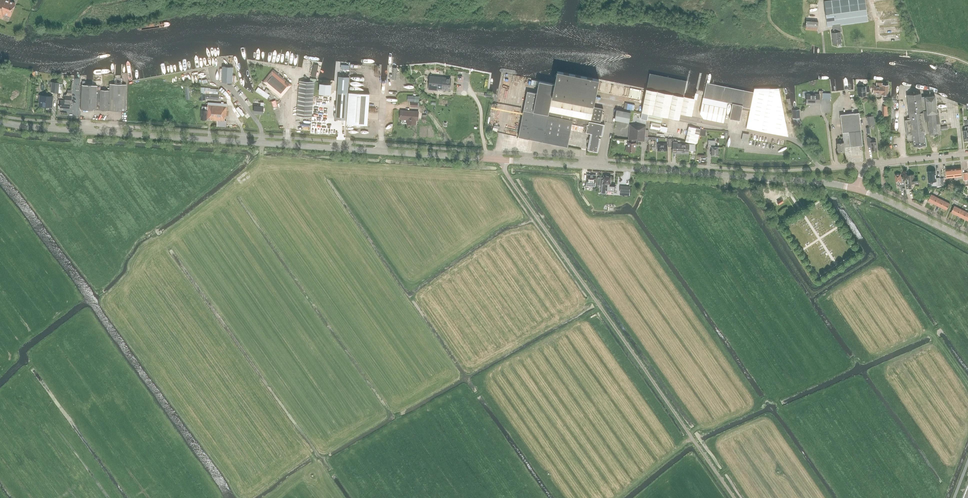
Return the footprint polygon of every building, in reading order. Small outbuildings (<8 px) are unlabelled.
[(11,0),(10,0),(0,0),(0,17),(2,18),(4,13),(10,16),(15,4),(10,2),(11,0)] [(840,25),(868,21),(865,0),(832,0),(824,1),(827,27),(832,26),(833,32),(832,33),(833,44),(841,42),(840,32),(841,32),(840,25)] [(817,31),(818,18),(806,17),(805,30),(817,31)] [(133,60),(125,61),(128,81),(136,80),(133,60)] [(320,64),(314,62),(310,77),(318,78),(320,64)] [(232,83),(233,67),(223,67),(223,69),(220,68),(219,80),(222,80),(222,82),(232,83)] [(291,87),(292,86),(277,73),(273,70),(263,83),(266,86),(281,98),(290,86),(291,87)] [(527,91),(518,137),(567,147),(569,138),(570,138),(572,129),(582,131),(583,132),(591,133),(587,150),(597,152),(600,135),(601,136),(604,124),(602,124),(604,114),(602,114),(603,109),(593,107),(599,79),(557,71),(554,84),(539,81),(537,93),(527,91)] [(649,73),(646,89),(684,96),(687,81),(649,73)] [(449,90),(450,77),(430,75),(428,90),(437,91),(437,89),(449,90)] [(334,112),(334,119),(346,120),(349,77),(339,76),(336,112),(334,112)] [(312,117),(314,82),(299,81),(297,116),(312,117)] [(323,82),(320,85),(320,90),(323,94),(327,94),(331,91),(331,86),(328,83),(323,82)] [(704,96),(703,98),(728,102),(733,104),(729,119),(740,121),(742,110),(749,111),(746,128),(788,136),(779,88),(768,88),(753,88),(752,92),(708,83),(706,83),(704,96)] [(98,87),(97,110),(100,110),(125,111),(126,85),(109,84),(109,90),(100,90),(101,87),(98,87)] [(864,86),(864,84),(859,84),(859,87),(858,87),(858,96),(863,96),(863,95),(865,95),(865,91),(870,91),(869,86),(864,86)] [(882,85),(878,84),(878,86),(874,86),(874,85),(871,85),(871,89),(873,90),(873,93),(881,93),(881,95),(888,95),(888,85),(882,85)] [(97,110),(98,87),(96,87),(96,86),(81,85),(80,109),(97,110)] [(219,94),(218,94),(218,90),(209,89),(209,88),(200,87),(200,93),(206,94),(205,99),(218,100),(219,94)] [(264,91),(258,87),(255,91),(267,99),(270,95),(267,93),(268,91),(266,90),(264,91)] [(71,93),(71,90),(68,89),(67,92),(67,94),(66,94),(66,95),(65,95),(64,101),(60,100),(60,108),(69,108),(69,104),(71,104),(72,93),(71,93)] [(642,112),(640,119),(646,120),(648,114),(648,113),(673,118),(680,114),(684,96),(646,89),(642,112)] [(822,99),(822,91),(819,91),(819,94),(807,94),(806,103),(819,103),(819,99),(822,99)] [(368,125),(370,93),(349,92),(347,123),(368,125)] [(907,120),(905,120),(906,133),(907,135),(907,138),(910,138),(910,136),(912,136),(914,146),(918,146),(921,146),(921,145),(925,145),(924,131),(925,131),(924,121),(928,121),(929,134),(935,133),(935,136),(938,136),(937,135),(937,133),(937,130),(940,129),(940,123),(939,116),(938,112),(937,112),(935,95),(921,97),(921,93),(907,95),(909,118),(907,118),(907,120)] [(48,107),(52,107),(53,97),(47,97),(43,96),(42,101),(39,100),(39,106),(46,106),(48,106),(48,107)] [(684,96),(680,114),(692,116),(695,99),(694,98),(685,96),(684,96)] [(490,108),(492,99),(486,98),(484,107),(490,108)] [(702,103),(700,113),(703,118),(723,122),(726,108),(728,102),(703,98),(702,103)] [(201,110),(200,119),(217,121),(225,121),(225,120),(225,117),(226,117),(227,104),(208,103),(207,106),(202,106),(202,107),(202,110),(201,110)] [(263,114),(264,103),(261,103),(261,107),(255,106),(254,113),(263,114)] [(615,120),(628,122),(630,112),(617,110),(615,120)] [(418,120),(418,112),(400,111),(400,119),(407,120),(407,124),(415,125),(416,120),(418,120)] [(862,145),(861,130),(859,112),(840,115),(842,133),(842,132),(843,142),(841,143),(841,141),(839,141),(839,143),(837,143),(838,152),(844,151),(844,147),(850,146),(862,145)] [(648,114),(646,120),(661,123),(663,117),(648,114)] [(875,125),(874,116),(867,117),(867,123),(868,123),(868,126),(875,125)] [(661,126),(661,123),(651,122),(650,128),(660,130),(661,126)] [(645,137),(645,130),(646,126),(630,124),(628,140),(629,140),(629,142),(628,142),(628,145),(626,145),(626,150),(627,150),(627,151),(635,152),(635,143),(634,143),(634,140),(640,141),(644,141),(647,143),(650,137),(648,137),(645,137)] [(689,127),(686,142),(697,144),(699,135),(694,134),(696,128),(689,127)] [(869,137),(867,137),(868,147),(871,147),(871,151),(877,150),(876,141),(875,141),(875,140),(873,140),(869,137)] [(718,156),(718,147),(715,147),(715,141),(708,140),(708,147),(712,147),(711,155),(718,156)] [(673,142),(673,152),(689,153),(689,150),(694,151),(694,144),(689,144),(689,145),(677,144),(677,142),(673,142)] [(961,168),(954,169),(955,177),(954,177),(955,180),(957,180),(957,177),(962,176),(961,171),(961,168)] [(954,169),(946,170),(947,178),(954,177),(955,177),(954,169)] [(935,171),(927,172),(928,182),(936,181),(937,186),(940,185),(940,177),(936,178),(935,171)] [(587,174),(586,186),(595,187),(596,175),(587,174)] [(900,174),(895,174),(896,182),(899,182),(900,187),(901,187),(901,190),(905,189),(905,181),(904,181),(903,181),(903,177),(900,177),(900,174)] [(914,178),(914,174),(907,175),(908,184),(906,184),(906,189),(912,188),(912,183),(915,183),(918,182),(917,177),(914,178)] [(598,177),(598,180),(601,180),(601,185),(601,194),(606,194),(606,190),(615,191),(615,185),(612,185),(610,185),(610,183),(611,176),(604,175),(604,177),(598,177)] [(934,204),(937,197),(931,194),(928,201),(934,204)] [(941,207),(944,200),(937,197),(934,204),(941,207)] [(944,200),(941,207),(947,210),(950,203),(944,200)] [(957,215),(961,209),(954,206),(951,212),(957,215)] [(964,218),(967,212),(961,209),(957,215),(964,218)]
